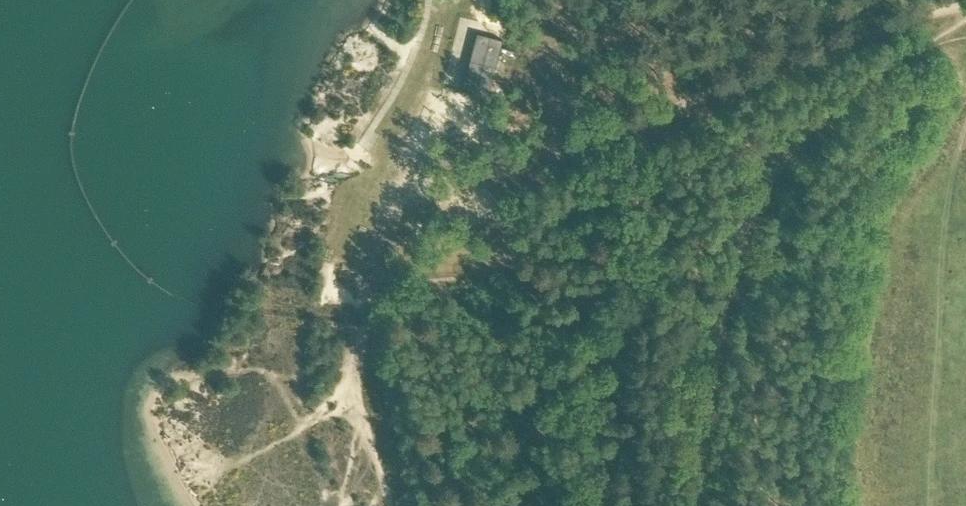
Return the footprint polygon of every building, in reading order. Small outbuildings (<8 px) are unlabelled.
[(502,39),(477,32),(463,87),(489,93),(502,39)]
